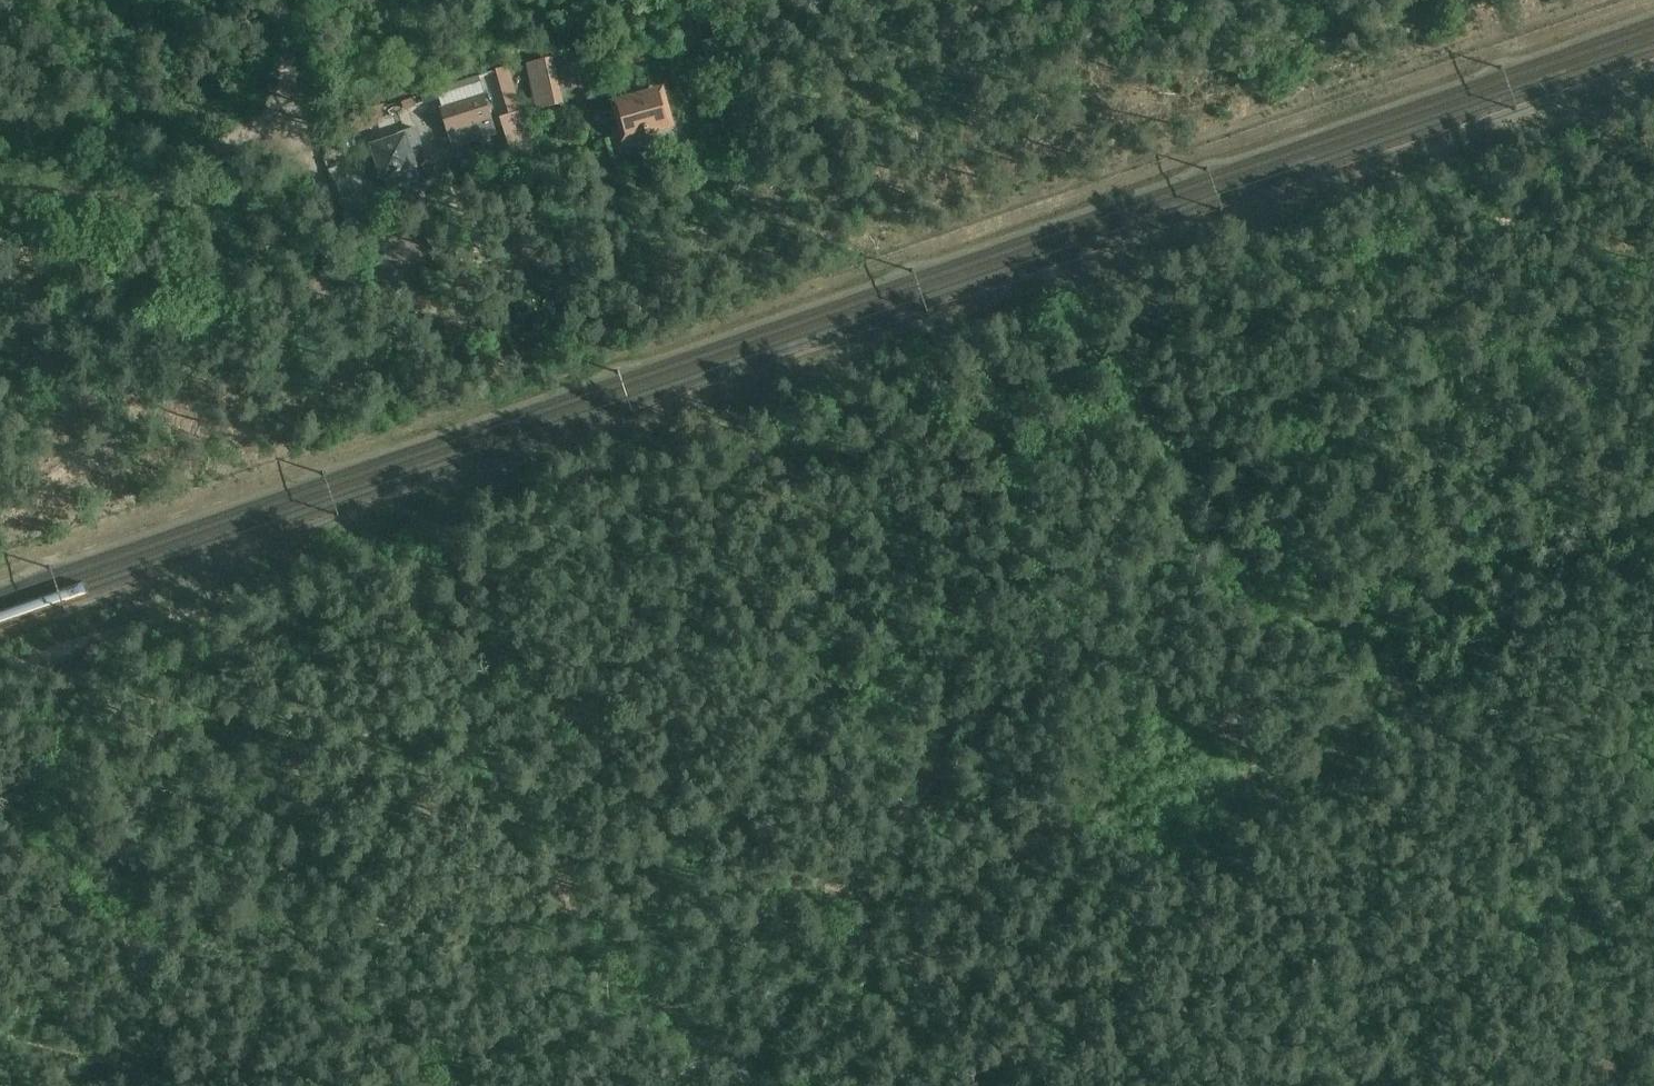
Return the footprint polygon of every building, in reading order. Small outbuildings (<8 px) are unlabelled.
[(702,41),(704,48),(721,44),(719,36),(702,41)] [(626,137),(645,132),(646,136),(650,134),(649,131),(669,125),(659,91),(616,103),(626,137)] [(447,133),(490,120),(483,96),(440,108),(447,133)] [(521,110),(498,117),(514,169),(537,162),(521,110)] [(373,146),(378,161),(372,162),(378,178),(383,176),(383,178),(384,177),(388,190),(419,180),(409,149),(421,145),(416,128),(403,132),(404,136),(373,146)] [(441,219),(433,227),(440,234),(441,235),(449,227),(441,219)]
